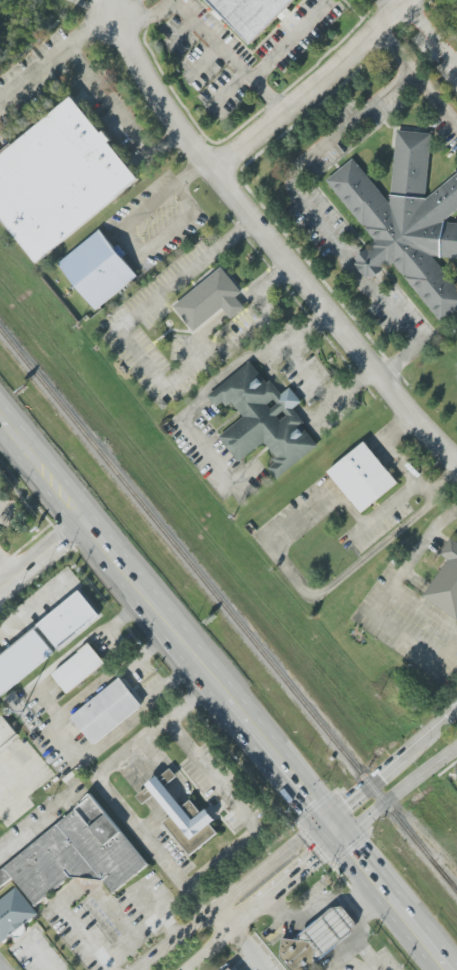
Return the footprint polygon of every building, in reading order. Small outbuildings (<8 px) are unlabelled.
[(251,45),(209,0),(297,0),(251,45)] [(37,263),(0,216),(0,154),(73,94),(103,132),(105,131),(113,140),(110,142),(139,179),(37,263)] [(425,200),(456,173),(456,210),(442,222),(456,224),(456,258),(432,256),(456,286),(456,310),(441,323),(405,278),(407,276),(405,274),(403,276),(394,263),(387,268),(385,263),(381,266),(384,270),(372,279),(370,276),(367,279),(354,264),(358,261),(355,258),(367,248),(369,251),(373,248),(371,244),(375,241),(365,228),(367,226),(365,224),(363,226),(326,180),(353,159),(390,203),(397,130),(432,134),(425,200)] [(99,229),(138,276),(95,310),(58,264),(99,229)] [(221,267),(242,293),(236,298),(245,308),(231,319),(222,308),(194,332),(173,306),(221,267)] [(240,461),(220,437),(243,418),(231,402),(226,406),(223,402),(217,407),(208,396),(250,361),(267,383),(270,380),(281,394),(290,388),(302,402),(293,409),(305,423),(302,425),(318,446),(277,479),(269,468),(275,463),(273,460),(277,457),(264,442),(240,461)] [(361,513),(328,472),(365,442),(398,483),(361,513)] [(452,538),(456,542),(456,620),(423,596),(449,560),(441,554),(452,538)] [(101,616),(0,697),(0,655),(80,590),(101,616)] [(67,693),(52,675),(90,643),(105,663),(67,693)] [(143,705),(94,745),(71,717),(120,678),(143,705)] [(17,733),(0,748),(0,712),(17,733)] [(191,800),(201,813),(206,809),(215,820),(210,824),(217,833),(190,855),(164,822),(172,816),(155,795),(143,804),(137,796),(148,787),(146,785),(158,776),(159,778),(170,769),(176,776),(165,786),(182,807),(191,800)] [(2,886),(0,884),(0,871),(90,794),(148,865),(114,894),(102,881),(70,876),(35,905),(13,878),(2,886)] [(1,943),(0,942),(0,901),(17,887),(38,913),(26,925),(26,928),(26,930),(25,933),(23,935),(21,936),(18,937),(16,937),(13,936),(1,943)] [(314,957),(313,969),(291,969),(280,957),(283,939),(301,940),(300,935),(333,908),(343,907),(357,923),(355,930),(319,959),(314,957)]
